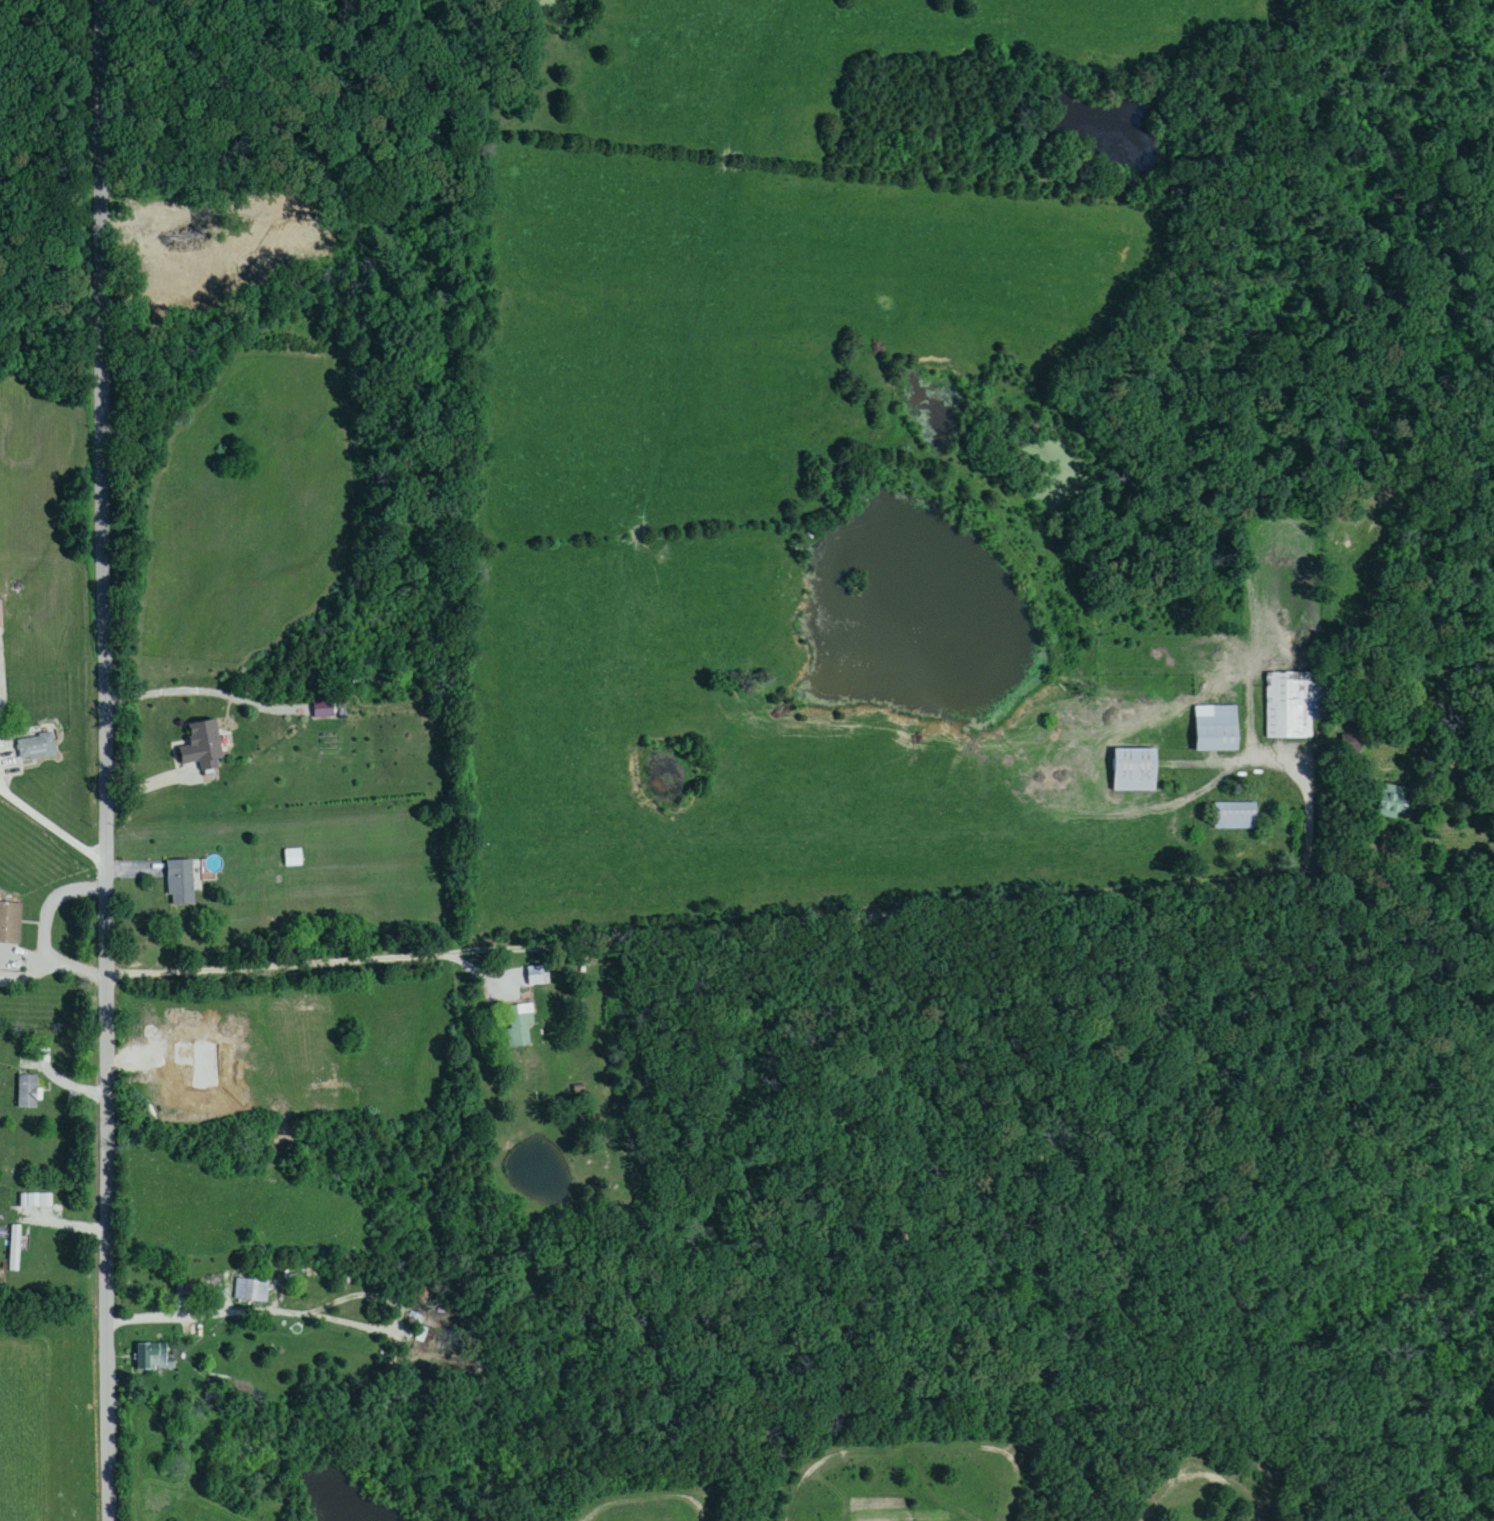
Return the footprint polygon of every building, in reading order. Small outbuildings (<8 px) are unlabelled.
[(1323,673),(1267,673),(1267,739),(1311,739),(1311,721),(1323,721),(1323,673)] [(314,718),(334,717),(333,701),(314,702),(314,718)] [(1195,751),(1237,751),(1237,706),(1195,706),(1195,751)] [(222,759),(216,720),(188,725),(190,743),(178,745),(181,765),(200,762),(202,771),(218,769),(217,760),(222,759)] [(56,757),(53,734),(17,740),(21,762),(56,757)] [(1114,792),(1156,792),(1156,750),(1114,750),(1114,792)] [(1375,816),(1407,817),(1408,788),(1376,787),(1375,816)] [(1256,803),(1215,803),(1215,830),(1256,830),(1256,803)] [(303,867),(303,851),(286,851),(286,867),(303,867)] [(168,861),(169,906),(194,905),(193,861),(168,861)] [(0,903),(0,945),(21,945),(22,903),(0,903)] [(549,985),(548,967),(528,968),(529,986),(549,985)] [(508,1007),(510,1048),(532,1047),(530,1006),(508,1007)] [(37,1110),(37,1076),(19,1076),(19,1110),(37,1110)] [(21,1227),(11,1227),(11,1272),(21,1272),(21,1227)] [(268,1302),(268,1281),(236,1280),(235,1301),(268,1302)] [(140,1345),(140,1370),(165,1370),(165,1345),(140,1345)]
